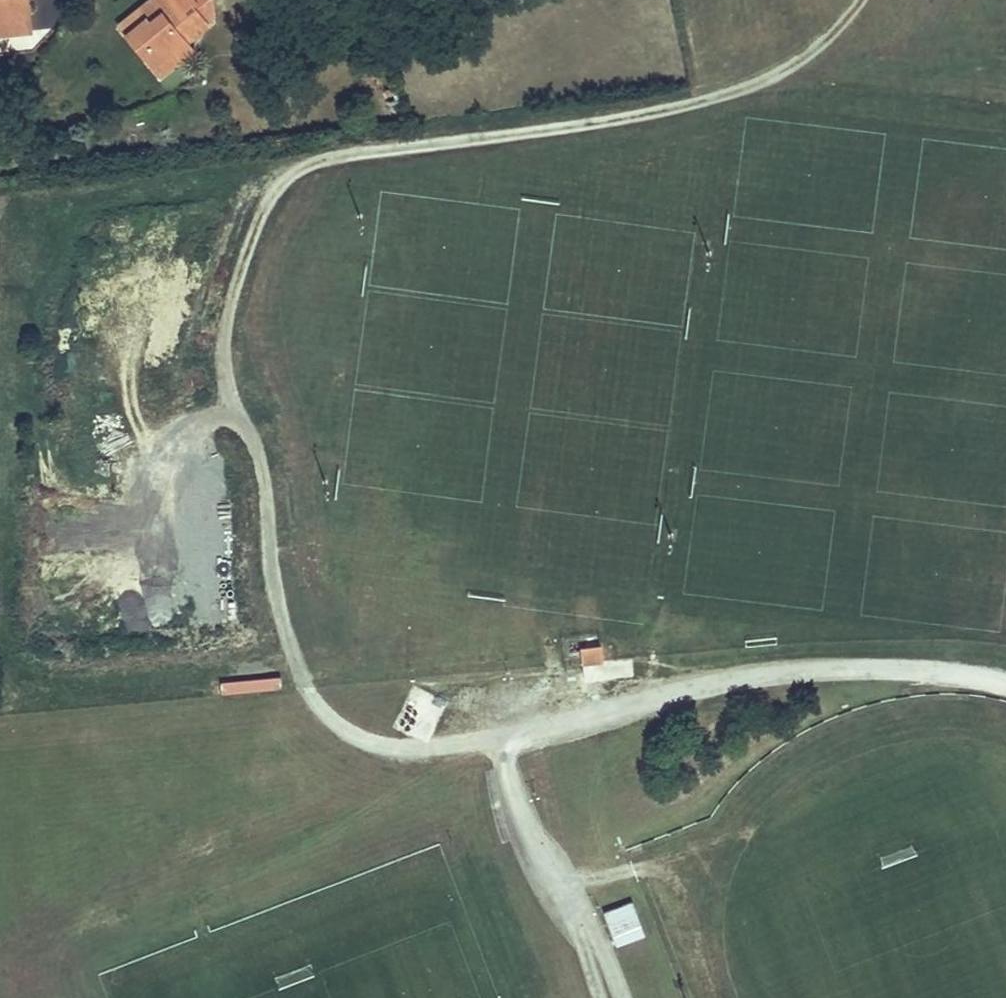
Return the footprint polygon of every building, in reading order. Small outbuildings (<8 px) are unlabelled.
[(28,29),(26,0),(0,0),(0,30),(28,29)] [(134,24),(151,12),(155,18),(167,9),(161,0),(143,0),(125,13),(134,24)] [(134,24),(159,59),(177,45),(184,55),(198,46),(190,37),(213,21),(198,3),(192,8),(188,3),(192,0),(161,0),(167,9),(155,18),(151,12),(134,24)] [(177,45),(159,59),(165,68),(184,55),(177,45)] [(599,644),(581,646),(583,663),(602,661),(601,644),(599,644)] [(614,945),(646,934),(634,899),(602,910),(614,945)]
